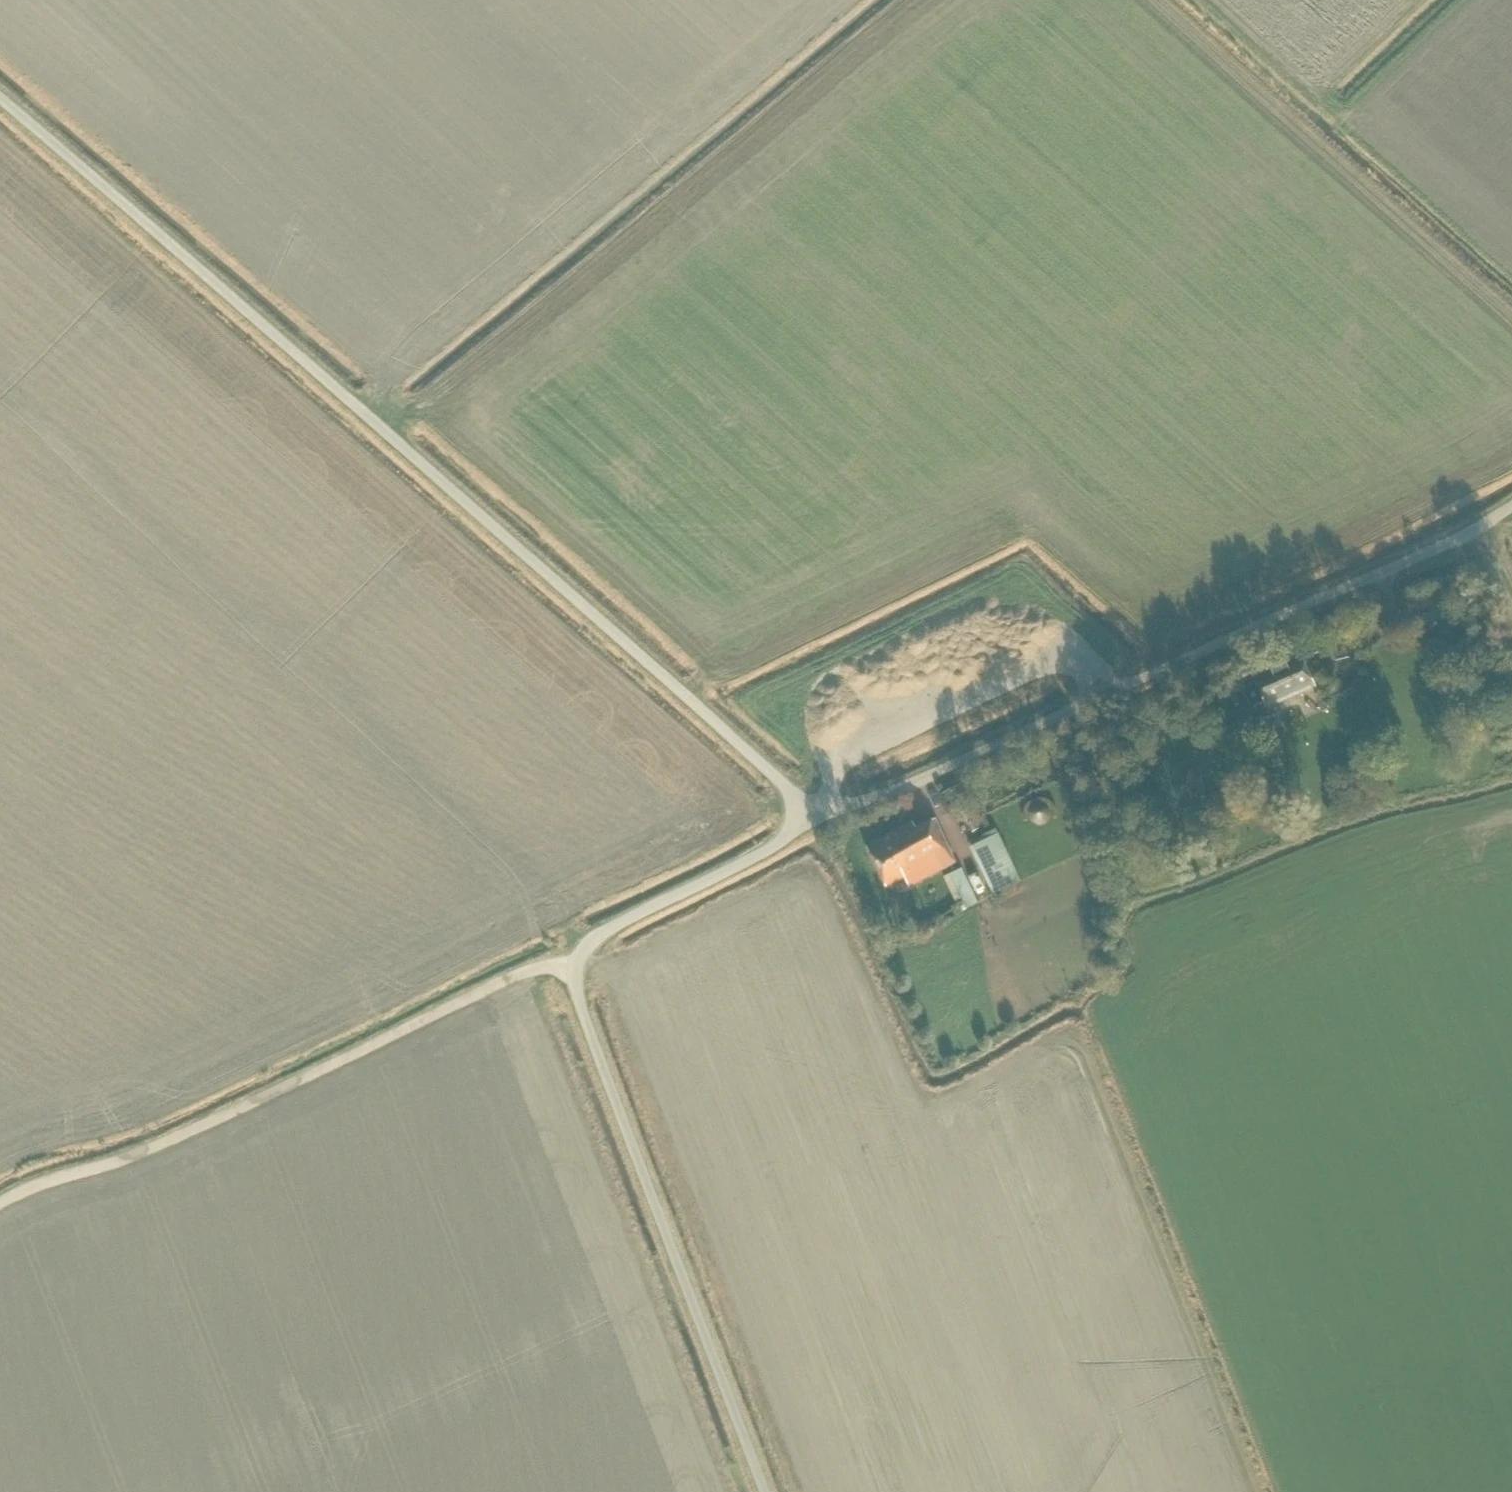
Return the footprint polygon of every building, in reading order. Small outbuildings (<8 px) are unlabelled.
[(1300,659),(1299,658),(1266,672),(1263,670),(1260,671),(1260,675),(1254,677),(1256,683),(1264,702),(1265,702),(1267,708),(1313,688),(1300,659)] [(1248,760),(1255,778),(1266,774),(1259,756),(1248,760)] [(954,865),(934,822),(915,831),(911,824),(864,848),(884,887),(902,878),(907,888),(954,865)] [(992,895),(1020,881),(998,834),(970,847),(992,895)] [(965,908),(977,903),(961,868),(949,874),(965,908)]
